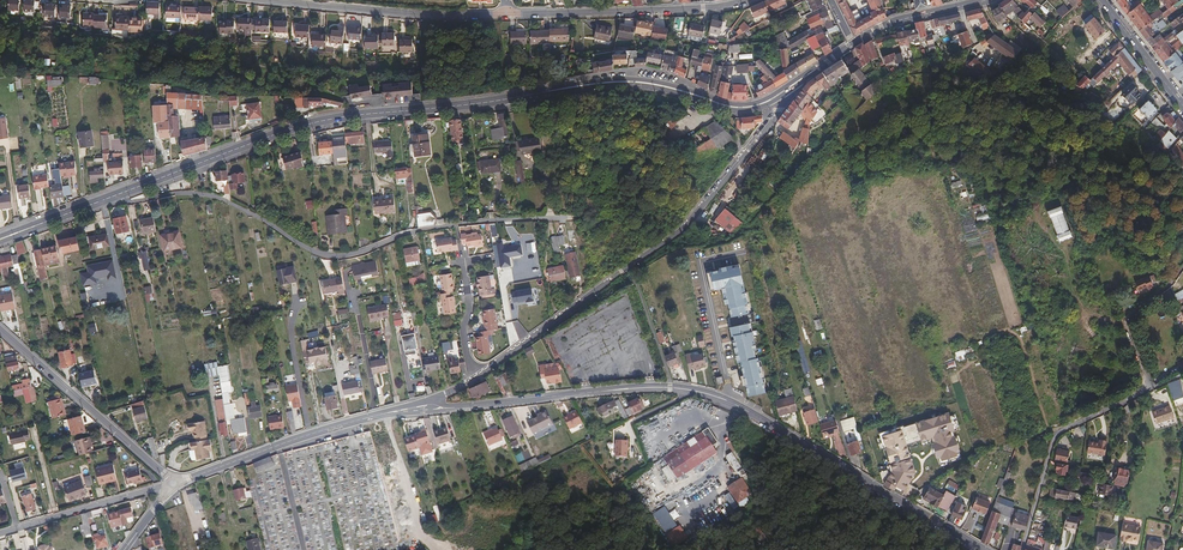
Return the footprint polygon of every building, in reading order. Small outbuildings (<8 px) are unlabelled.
[(16,3),(14,3),(14,0),(6,0),(5,11),(16,12),(16,3)] [(32,0),(24,0),(24,3),(22,3),(22,12),(32,12),(32,0)] [(820,0),(808,0),(806,1),(811,12),(823,5),(820,0)] [(853,34),(867,25),(862,18),(861,18),(859,16),(854,19),(850,10),(847,4),(848,3),(847,0),(836,0),(853,34)] [(878,0),(866,0),(870,10),(868,11),(869,14),(862,18),(867,25),(885,15),(878,0)] [(913,5),(910,6),(910,9),(929,5),(928,0),(912,0),(913,5)] [(1018,6),(1013,0),(1005,0),(999,4),(1000,6),(1006,15),(1018,6)] [(1127,1),(1127,0),(1117,0),(1123,8),(1129,3),(1127,1)] [(1177,0),(1162,0),(1168,8),(1175,3),(1178,1),(1177,0)] [(1127,14),(1138,4),(1135,1),(1131,4),(1130,3),(1130,4),(1129,3),(1123,8),(1127,14)] [(1150,14),(1141,2),(1139,4),(1148,16),(1150,14)] [(1166,16),(1178,7),(1175,3),(1168,8),(1163,12),(1166,16)] [(52,18),(52,10),(50,10),(50,5),(42,4),(42,17),(52,18)] [(1154,19),(1163,12),(1160,7),(1150,14),(1148,16),(1139,4),(1138,4),(1127,14),(1139,30),(1154,19)] [(157,17),(157,5),(143,5),(143,17),(157,17)] [(68,19),(68,7),(60,6),(59,10),(57,10),(57,18),(68,19)] [(1006,15),(1000,6),(993,10),(998,21),(1006,15)] [(1063,16),(1070,10),(1066,6),(1059,12),(1063,16)] [(860,15),(856,7),(850,10),(854,19),(859,16),(860,15)] [(178,20),(178,9),(163,8),(163,20),(178,20)] [(988,21),(981,8),(967,12),(969,20),(980,17),(983,23),(988,21)] [(210,23),(210,9),(196,9),(196,10),(196,22),(210,23)] [(1030,17),(1033,14),(1030,11),(1029,9),(1025,13),(1023,11),(1018,16),(1024,23),(1030,17)] [(1047,21),(1042,16),(1041,17),(1033,9),(1030,11),(1033,14),(1030,17),(1041,27),(1047,21)] [(196,22),(196,10),(182,10),(182,23),(196,23),(196,22)] [(830,19),(826,10),(819,13),(823,22),(830,19)] [(783,48),(814,33),(821,30),(822,30),(819,24),(823,22),(819,13),(806,19),(810,28),(790,37),(785,27),(776,38),(775,49),(776,51),(778,50),(783,48)] [(962,19),(961,13),(947,16),(949,22),(962,19)] [(91,27),(91,15),(91,14),(81,14),(81,27),(91,27)] [(1085,24),(1096,38),(1105,31),(1094,16),(1093,17),(1091,14),(1083,20),(1086,23),(1085,24)] [(104,28),(105,16),(91,15),(91,27),(91,28),(104,28)] [(1172,28),(1182,19),(1180,15),(1169,23),(1172,28)] [(682,27),(684,16),(674,16),(672,27),(682,27)] [(949,22),(947,16),(934,19),(936,27),(943,24),(943,23),(949,22)] [(126,31),(126,20),(126,18),(113,17),(113,30),(126,31)] [(249,31),(249,24),(249,19),(236,19),(235,31),(249,31)] [(718,34),(721,21),(710,19),(707,32),(718,34)] [(1152,35),(1166,25),(1162,21),(1158,24),(1159,26),(1153,31),(1151,28),(1154,26),(1152,23),(1155,21),(1154,19),(1139,30),(1146,39),(1152,35)] [(139,32),(139,20),(126,20),(126,31),(126,32),(139,32)] [(650,36),(652,23),(636,20),(634,27),(633,33),(650,36)] [(267,34),(267,21),(259,21),(259,24),(253,24),(253,31),(253,34),(267,34)] [(927,35),(925,21),(917,23),(918,28),(920,38),(927,37),(928,45),(927,45),(928,51),(937,49),(934,41),(932,34),(927,35)] [(1158,24),(1155,21),(1152,23),(1154,26),(1151,28),(1153,31),(1159,26),(1158,24)] [(232,35),(232,22),(224,22),(224,25),(218,24),(218,35),(232,35)] [(285,23),(271,23),(271,34),(285,34),(285,23)] [(696,36),(698,24),(689,23),(687,34),(696,36)] [(945,30),(943,24),(936,27),(934,28),(936,33),(937,37),(943,35),(942,31),(945,30)] [(307,38),(307,25),(293,25),(293,38),(307,38)] [(342,43),(344,26),(338,25),(338,30),(331,30),(330,42),(342,43)] [(360,38),(361,26),(349,25),(348,37),(360,38)] [(595,25),(593,39),(608,42),(611,28),(595,25)] [(633,33),(634,27),(618,25),(616,36),(632,39),(633,33)] [(746,30),(744,25),(736,28),(739,34),(746,30)] [(1182,30),(1182,27),(1182,25),(1172,32),(1175,36),(1177,35),(1182,30)] [(528,31),(529,44),(548,43),(548,41),(567,40),(567,27),(555,28),(552,28),(547,28),(547,30),(528,31)] [(920,38),(918,28),(907,31),(909,42),(910,44),(912,43),(912,41),(915,40),(915,43),(921,42),(920,38)] [(395,42),(395,30),(382,29),(381,42),(395,42)] [(830,49),(821,30),(814,33),(814,34),(819,45),(823,54),(830,49)] [(972,44),(968,30),(952,36),(956,46),(962,45),(963,47),(972,44)] [(1182,46),(1182,30),(1177,35),(1180,39),(1172,45),(1170,46),(1167,42),(1163,38),(1163,37),(1152,45),(1163,61),(1180,48),(1182,46)] [(509,45),(525,44),(525,31),(509,32),(509,45)] [(909,42),(907,31),(898,33),(901,44),(909,42)] [(897,41),(895,32),(875,38),(878,47),(897,41)] [(1168,41),(1175,36),(1172,32),(1163,38),(1167,42),(1168,41)] [(1152,45),(1163,37),(1160,33),(1154,37),(1152,35),(1146,39),(1152,45)] [(694,44),(696,36),(687,34),(685,42),(694,44)] [(819,45),(814,34),(809,36),(814,47),(819,45)] [(324,47),(324,35),(311,35),(311,47),(324,47)] [(988,41),(990,39),(988,35),(981,41),(984,44),(988,41)] [(1008,44),(995,35),(990,39),(988,41),(1006,56),(1010,60),(1019,52),(1008,44)] [(378,49),(378,36),(372,36),(372,38),(364,38),(364,49),(378,49)] [(412,49),(412,37),(399,37),(399,49),(412,49)] [(877,56),(871,39),(863,43),(870,59),(877,56)] [(1022,48),(1011,40),(1008,44),(1019,52),(1022,48)] [(1111,60),(1124,48),(1120,41),(1110,50),(1113,54),(1109,58),(1111,60)] [(868,60),(861,44),(860,42),(853,46),(860,60),(862,65),(868,60)] [(702,57),(697,56),(698,48),(693,46),(690,63),(696,64),(695,70),(699,71),(699,68),(702,57)] [(791,64),(783,48),(778,50),(779,56),(781,61),(782,64),(783,69),(791,64)] [(1142,70),(1124,48),(1111,60),(1090,79),(1085,75),(1077,85),(1083,88),(1089,81),(1094,85),(1119,62),(1129,75),(1135,69),(1138,73),(1142,70)] [(1182,61),(1182,52),(1180,48),(1163,61),(1171,70),(1180,63),(1182,61)] [(681,66),(683,56),(680,55),(680,51),(678,51),(677,52),(675,65),(681,66)] [(660,63),(662,55),(655,53),(647,52),(646,57),(645,59),(660,63)] [(675,65),(677,52),(676,52),(675,54),(674,54),(673,60),(671,60),(671,62),(670,62),(668,70),(673,72),(675,65)] [(626,63),(626,53),(613,54),(612,59),(612,64),(626,63)] [(799,71),(815,59),(812,54),(809,56),(807,54),(802,57),(801,56),(799,57),(800,58),(794,62),(799,71)] [(708,70),(711,57),(702,55),(702,57),(699,68),(708,70)] [(1005,64),(1010,60),(1006,56),(1002,60),(1005,64)] [(645,59),(646,57),(634,59),(634,66),(644,65),(645,59)] [(985,83),(1005,64),(1002,60),(990,70),(974,57),(969,63),(973,67),(979,72),(977,74),(985,83)] [(831,78),(847,68),(841,58),(821,71),(827,79),(832,87),(835,92),(839,91),(831,78)] [(612,64),(612,59),(592,63),(593,70),(598,69),(599,71),(613,68),(612,64)] [(787,78),(783,69),(775,73),(771,69),(770,70),(757,60),(754,61),(755,64),(762,72),(766,75),(772,83),(774,86),(787,78)] [(787,78),(799,71),(794,62),(791,64),(783,69),(787,78)] [(1182,83),(1182,67),(1180,63),(1171,70),(1181,84),(1182,83)] [(715,93),(721,65),(715,64),(709,90),(715,93)] [(684,77),(686,68),(681,66),(675,65),(673,72),(684,77)] [(747,97),(747,84),(732,85),(731,92),(727,91),(732,65),(723,66),(717,94),(731,99),(744,98),(747,97)] [(870,83),(863,74),(858,68),(860,67),(859,66),(855,69),(850,73),(861,90),(870,83)] [(979,72),(973,67),(969,70),(975,76),(977,74),(979,72)] [(813,107),(808,100),(811,97),(809,96),(813,90),(812,89),(827,79),(821,71),(808,80),(793,99),(800,110),(803,107),(810,118),(818,107),(813,107)] [(774,86),(772,83),(766,75),(762,72),(761,73),(762,74),(759,77),(762,81),(758,84),(756,82),(753,84),(752,86),(756,95),(763,93),(774,86)] [(706,88),(709,77),(698,74),(696,83),(706,88)] [(62,80),(52,80),(51,76),(47,76),(48,91),(54,91),(54,87),(63,87),(62,80)] [(412,92),(411,81),(398,82),(398,85),(391,86),(391,83),(382,83),(383,96),(399,95),(399,93),(412,92)] [(347,84),(349,97),(370,94),(368,85),(356,86),(356,83),(347,84)] [(1128,114),(1145,98),(1137,91),(1139,89),(1134,84),(1123,94),(1132,104),(1125,110),(1128,114)] [(835,92),(832,87),(828,89),(828,91),(823,93),(820,98),(822,100),(825,96),(835,92)] [(202,110),(201,95),(168,93),(165,93),(166,103),(166,104),(170,104),(170,108),(202,110)] [(321,104),(321,101),(337,104),(337,107),(342,106),(342,102),(321,98),(304,97),(304,104),(321,104)] [(787,128),(799,112),(803,117),(805,116),(800,110),(793,99),(777,119),(787,128)] [(1157,117),(1161,113),(1157,110),(1158,109),(1149,99),(1140,108),(1152,122),(1157,117)] [(166,104),(166,103),(152,104),(153,121),(158,121),(159,137),(168,136),(166,104)] [(178,135),(176,114),(171,115),(170,108),(170,104),(166,104),(168,136),(178,135)] [(261,119),(260,105),(248,106),(248,120),(256,120),(260,119),(261,119)] [(810,118),(803,107),(800,110),(805,116),(805,117),(808,121),(810,118)] [(1172,126),(1178,117),(1173,110),(1170,113),(1166,112),(1163,115),(1164,118),(1167,122),(1165,124),(1157,117),(1152,122),(1150,124),(1161,130),(1162,128),(1166,133),(1168,130),(1172,126)] [(665,114),(654,128),(664,137),(676,122),(665,114)] [(755,124),(755,122),(761,121),(762,120),(761,114),(744,118),(740,117),(742,129),(753,127),(755,124)] [(230,126),(229,115),(213,115),(213,127),(230,126)] [(508,137),(504,116),(498,118),(500,131),(498,132),(499,139),(508,137)] [(1178,117),(1172,126),(1173,128),(1175,127),(1176,129),(1177,128),(1181,133),(1182,130),(1182,123),(1178,117)] [(460,121),(450,122),(452,145),(457,144),(457,140),(462,140),(460,121)] [(732,138),(714,121),(703,128),(716,148),(732,138)] [(716,148),(703,128),(678,144),(681,148),(685,145),(696,162),(716,148)] [(807,143),(808,128),(803,128),(799,143),(807,143)] [(1160,141),(1166,133),(1162,128),(1161,130),(1154,138),(1156,140),(1157,139),(1160,141)] [(1176,138),(1168,130),(1166,133),(1160,141),(1168,148),(1176,138)] [(92,144),(92,131),(80,131),(82,147),(87,146),(87,145),(92,144)] [(346,134),(347,145),(364,143),(363,132),(346,134)] [(786,142),(790,136),(784,132),(780,138),(786,142)] [(206,147),(205,136),(181,140),(182,153),(206,147)] [(426,145),(425,136),(422,136),(420,136),(417,137),(415,137),(415,136),(414,136),(414,140),(412,140),(412,143),(411,143),(411,144),(412,144),(413,149),(412,150),(413,151),(414,150),(415,150),(416,156),(416,157),(416,158),(417,158),(417,157),(424,156),(424,157),(425,156),(425,155),(424,151),(428,151),(428,152),(430,152),(430,149),(431,149),(431,147),(429,146),(429,145),(428,145),(426,145)] [(799,143),(790,136),(786,142),(794,147),(799,143)] [(346,150),(345,137),(331,138),(331,141),(332,152),(346,150)] [(332,152),(331,141),(318,142),(320,155),(333,154),(332,152)] [(535,155),(533,142),(519,144),(522,157),(535,155)] [(379,144),(380,153),(387,153),(386,143),(379,144)] [(1177,147),(1179,145),(1176,143),(1173,147),(1173,150),(1182,164),(1182,163),(1182,153),(1177,147)] [(155,160),(154,147),(149,148),(143,148),(144,161),(155,160)] [(299,164),(304,163),(302,150),(283,154),(286,165),(298,163),(299,164)] [(142,165),(141,154),(129,155),(130,166),(142,165)] [(123,173),(123,159),(107,160),(108,174),(123,173)] [(75,173),(73,160),(58,162),(60,175),(62,175),(62,177),(67,176),(67,174),(71,173),(75,173)] [(499,162),(479,162),(479,175),(499,175),(499,162)] [(408,175),(407,166),(395,167),(395,173),(403,172),(403,176),(408,175)] [(104,175),(103,169),(89,170),(90,181),(97,180),(96,176),(104,175)] [(225,169),(215,170),(216,180),(226,180),(225,169)] [(48,185),(46,172),(31,174),(33,188),(40,187),(40,186),(48,185)] [(245,182),(244,172),(238,173),(238,172),(235,172),(235,174),(232,174),(232,176),(227,176),(228,185),(230,185),(230,189),(238,188),(237,183),(245,182)] [(29,194),(28,182),(17,184),(18,195),(29,194)] [(63,195),(61,183),(49,185),(51,197),(63,195)] [(9,194),(0,195),(0,209),(11,208),(9,194)] [(394,211),(393,198),(373,200),(374,213),(394,211)] [(409,206),(410,218),(417,217),(415,205),(409,206)] [(335,214),(325,215),(326,223),(328,222),(330,235),(346,233),(344,215),(347,215),(346,208),(335,209),(335,214)] [(726,228),(735,215),(724,208),(715,221),(726,228)] [(1061,208),(1048,212),(1057,243),(1070,239),(1061,208)] [(131,233),(128,218),(115,220),(118,235),(131,233)] [(157,232),(155,218),(142,220),(145,234),(157,232)] [(173,251),(170,235),(180,234),(180,231),(161,235),(165,252),(173,251)] [(484,244),(482,232),(478,232),(478,233),(472,233),(472,232),(466,233),(466,231),(460,232),(461,243),(467,242),(467,244),(474,244),(474,243),(478,243),(478,245),(484,244)] [(184,249),(180,234),(170,235),(173,251),(184,249)] [(111,246),(108,235),(90,239),(92,250),(111,246)] [(458,248),(456,237),(451,238),(451,236),(435,238),(437,250),(443,249),(447,248),(447,249),(458,248)] [(558,245),(556,236),(550,238),(553,252),(559,250),(558,245)] [(81,250),(78,238),(60,241),(63,254),(81,250)] [(29,252),(24,241),(16,244),(18,254),(19,255),(29,252)] [(505,243),(497,245),(501,267),(510,266),(509,257),(523,255),(521,246),(506,248),(505,243)] [(59,258),(57,247),(43,250),(45,262),(59,258)] [(418,251),(417,248),(403,251),(406,264),(412,263),(420,261),(418,254),(418,251)] [(45,262),(43,250),(35,251),(42,281),(49,279),(45,262)] [(147,252),(142,253),(146,271),(151,271),(147,252)] [(20,263),(19,255),(18,254),(12,256),(12,257),(14,265),(20,263)] [(12,257),(0,261),(0,269),(4,268),(6,280),(11,279),(8,267),(15,266),(14,265),(12,257)] [(113,260),(87,265),(88,272),(81,273),(83,286),(97,283),(96,279),(107,276),(108,281),(117,279),(113,260)] [(376,261),(351,265),(354,281),(379,276),(376,261)] [(575,261),(565,263),(568,277),(574,276),(574,281),(579,280),(575,261)] [(731,317),(751,313),(740,263),(720,267),(721,271),(707,274),(711,291),(721,289),(725,305),(728,305),(731,317)] [(288,267),(278,268),(280,282),(297,280),(294,265),(288,266),(288,267)] [(566,278),(563,265),(546,269),(549,282),(566,278)] [(453,287),(451,272),(440,273),(440,279),(442,286),(442,288),(444,288),(452,287),(453,287)] [(1151,284),(1159,280),(1155,273),(1128,285),(1131,291),(1139,287),(1140,290),(1145,287),(1147,291),(1153,288),(1151,284)] [(491,288),(488,274),(476,276),(477,280),(478,285),(480,294),(494,292),(494,287),(491,288)] [(345,293),(342,278),(321,282),(324,294),(338,291),(339,294),(345,293)] [(419,287),(418,279),(409,281),(410,289),(419,287)] [(531,288),(512,292),(514,304),(534,300),(531,288)] [(456,312),(453,295),(450,295),(449,291),(444,292),(440,292),(443,314),(456,312)] [(14,294),(0,297),(0,300),(3,312),(18,309),(14,294)] [(386,305),(367,308),(369,319),(388,315),(386,305)] [(497,321),(495,307),(483,309),(484,318),(485,324),(486,330),(490,329),(498,328),(497,322),(497,321)] [(408,331),(415,331),(414,326),(417,326),(416,312),(406,313),(408,331)] [(751,313),(731,317),(733,326),(751,322),(753,321),(751,313)] [(733,326),(729,326),(732,337),(734,336),(735,340),(733,341),(738,363),(740,362),(743,375),(740,376),(743,388),(745,387),(747,398),(767,393),(751,322),(733,326)] [(490,352),(488,334),(491,334),(490,329),(486,330),(479,331),(479,336),(475,336),(478,354),(490,352)] [(416,349),(414,334),(408,335),(402,336),(405,351),(416,349)] [(703,335),(697,337),(700,348),(705,347),(703,335)] [(307,350),(306,340),(300,341),(304,358),(309,357),(307,350)] [(441,344),(443,352),(456,349),(454,341),(441,344)] [(325,347),(307,350),(309,357),(310,364),(327,361),(325,347)] [(527,355),(533,353),(531,347),(524,350),(527,355)] [(74,366),(71,351),(59,353),(63,368),(74,366)] [(677,363),(673,352),(664,356),(667,366),(677,363)] [(705,365),(702,353),(690,355),(693,368),(700,366),(705,365)] [(20,367),(17,355),(5,357),(8,369),(20,367)] [(693,368),(690,355),(685,357),(688,369),(693,368)] [(441,368),(439,356),(432,357),(434,369),(435,370),(441,368)] [(434,369),(432,357),(424,359),(426,371),(431,370),(431,369),(434,369)] [(461,372),(459,360),(453,360),(453,357),(448,357),(451,373),(461,372)] [(385,358),(370,361),(373,375),(388,371),(385,358)] [(542,363),(537,364),(537,376),(542,376),(542,382),(547,382),(547,383),(558,383),(557,374),(556,370),(555,367),(544,368),(542,368),(542,364),(542,363)] [(363,388),(359,365),(355,366),(350,367),(351,375),(355,375),(356,383),(342,385),(344,396),(360,393),(360,388),(363,388)] [(219,375),(218,367),(206,370),(207,377),(219,375)] [(97,386),(94,373),(80,376),(83,389),(97,386)] [(507,395),(498,378),(497,378),(495,379),(503,396),(507,395)] [(1181,393),(1178,385),(1174,386),(1173,382),(1168,383),(1172,396),(1181,393)] [(487,383),(472,389),(476,398),(490,391),(487,383)] [(301,400),(298,385),(286,387),(289,402),(301,400)] [(231,405),(229,394),(223,395),(223,399),(225,407),(231,405)] [(621,404),(618,396),(612,396),(617,406),(621,404)] [(798,412),(794,397),(782,400),(782,402),(778,403),(781,416),(798,412)] [(337,409),(335,398),(325,400),(328,411),(337,409)] [(230,435),(225,407),(223,399),(216,400),(222,437),(230,435)] [(638,399),(629,404),(633,413),(643,409),(638,399)] [(63,400),(53,403),(56,415),(66,413),(63,400)] [(148,417),(144,400),(133,404),(137,420),(148,417)] [(610,402),(598,409),(601,415),(613,408),(610,402)] [(1154,425),(1174,419),(1170,406),(1150,412),(1154,425)] [(262,417),(261,407),(249,408),(250,418),(254,418),(257,417),(262,417)] [(812,410),(803,413),(806,424),(816,421),(812,410)] [(880,410),(868,413),(871,423),(883,419),(880,410)] [(541,416),(527,423),(533,435),(552,425),(546,411),(540,414),(541,416)] [(582,423),(576,411),(563,418),(569,429),(582,423)] [(962,458),(947,412),(879,433),(888,464),(877,468),(882,483),(908,497),(918,490),(909,483),(914,472),(907,445),(921,441),(922,443),(931,440),(940,465),(962,458)] [(283,428),(282,416),(268,418),(270,430),(283,428)] [(83,427),(81,417),(69,420),(72,436),(86,433),(84,427),(83,427)] [(858,432),(854,417),(841,421),(844,432),(854,429),(858,441),(861,440),(858,432)] [(247,432),(244,418),(230,421),(233,435),(238,434),(247,432)] [(522,438),(514,421),(510,422),(509,419),(503,422),(510,439),(512,438),(513,440),(519,437),(520,439),(522,438)] [(839,431),(835,419),(818,424),(822,436),(831,434),(839,431)] [(205,421),(189,423),(190,430),(193,430),(194,438),(207,436),(205,421)] [(706,437),(709,435),(704,428),(698,432),(699,433),(706,444),(709,441),(706,437)] [(452,441),(448,429),(440,431),(439,430),(435,431),(439,445),(452,441)] [(498,431),(497,429),(493,431),(483,435),(489,447),(502,440),(501,438),(498,431)] [(30,430),(11,435),(13,445),(28,441),(28,440),(32,439),(30,430)] [(434,452),(428,432),(424,433),(421,434),(420,431),(414,433),(416,437),(419,449),(422,456),(434,452)] [(673,450),(699,433),(698,432),(673,448),(673,450)] [(672,478),(712,453),(706,444),(699,433),(673,450),(660,459),(672,478)] [(419,449),(416,437),(404,440),(408,452),(419,449)] [(92,453),(90,448),(89,444),(92,443),(90,438),(76,441),(79,456),(92,453)] [(209,451),(208,447),(211,447),(210,439),(190,443),(191,450),(195,449),(197,460),(210,457),(209,451)] [(1091,441),(1089,452),(1105,455),(1108,441),(1102,440),(1101,442),(1091,441)] [(861,452),(858,441),(848,444),(851,455),(861,452)] [(627,443),(616,443),(616,459),(627,459),(627,443)] [(660,459),(673,450),(673,448),(658,457),(660,459)] [(1058,451),(1057,451),(1056,455),(1057,455),(1056,461),(1067,463),(1069,452),(1058,450),(1058,451)] [(522,473),(540,464),(537,458),(519,467),(522,473)] [(745,466),(740,458),(735,462),(740,470),(745,466)] [(271,459),(254,466),(257,474),(274,467),(271,459)] [(1058,470),(1058,473),(1065,474),(1066,471),(1067,472),(1068,466),(1058,464),(1057,470),(1058,470)] [(10,472),(14,484),(28,479),(25,467),(10,472)] [(1116,467),(1114,480),(1127,482),(1129,470),(1116,467)] [(109,473),(96,476),(100,490),(112,487),(113,488),(118,487),(115,470),(109,472),(109,473)] [(143,484),(140,471),(126,474),(129,486),(134,484),(137,483),(138,485),(143,484)] [(1002,496),(1010,473),(1007,472),(999,494),(1002,496)] [(742,476),(729,485),(738,500),(742,498),(744,500),(748,497),(747,495),(751,491),(746,482),(748,481),(746,478),(744,479),(742,476)] [(949,480),(944,489),(947,491),(950,487),(954,489),(957,485),(949,480)] [(1112,494),(1113,485),(1107,484),(1104,483),(1101,482),(1099,492),(1112,494)] [(87,496),(85,487),(67,492),(70,501),(87,496)] [(4,488),(0,489),(0,504),(9,501),(4,488)] [(1074,499),(1076,492),(1052,488),(1050,497),(1057,499),(1057,496),(1060,497),(1074,499)] [(946,513),(955,497),(946,492),(943,497),(941,495),(930,489),(924,500),(946,513)] [(245,497),(248,496),(248,493),(244,494),(243,491),(234,493),(237,503),(246,500),(245,497)] [(1084,498),(1085,494),(1077,493),(1076,500),(1081,501),(1082,498),(1084,498)] [(31,494),(22,497),(26,511),(35,509),(31,494)] [(196,495),(187,497),(190,506),(193,505),(196,512),(201,510),(196,495)] [(957,503),(959,499),(955,497),(946,513),(952,516),(957,503)] [(986,515),(990,505),(976,499),(972,509),(986,515)] [(998,522),(1004,505),(996,502),(986,529),(993,531),(995,532),(998,522)] [(966,507),(957,503),(952,516),(948,523),(953,525),(956,517),(962,520),(965,513),(964,513),(966,507)] [(1009,525),(1013,509),(1004,505),(998,522),(1009,525)] [(662,507),(654,513),(666,532),(675,527),(662,507)] [(127,519),(134,517),(132,509),(120,513),(124,526),(129,524),(127,519)] [(1026,530),(1031,515),(1028,514),(1027,516),(1016,513),(1017,510),(1013,509),(1009,525),(1016,527),(1015,530),(1020,532),(1021,529),(1026,530)] [(92,535),(89,520),(87,513),(82,515),(84,525),(80,526),(82,533),(85,532),(86,536),(92,535)] [(124,526),(120,513),(109,515),(113,528),(124,526)] [(223,513),(217,514),(220,523),(226,521),(223,513)] [(1077,528),(1079,518),(1067,515),(1065,526),(1077,528)] [(1139,540),(1141,526),(1123,523),(1120,540),(1126,541),(1127,539),(1132,540),(1132,539),(1139,540)] [(667,534),(673,547),(687,540),(681,527),(667,534)] [(988,545),(993,531),(986,529),(981,541),(988,545)] [(1096,545),(1105,547),(1105,549),(1111,549),(1113,549),(1116,535),(1099,531),(1096,545)] [(98,535),(94,536),(95,540),(96,539),(98,549),(108,547),(106,537),(99,538),(98,535)] [(157,536),(144,540),(147,549),(150,549),(160,547),(157,536)] [(1148,549),(1163,549),(1164,543),(1149,540),(1148,549)] [(248,544),(249,549),(260,549),(258,541),(248,544)]
